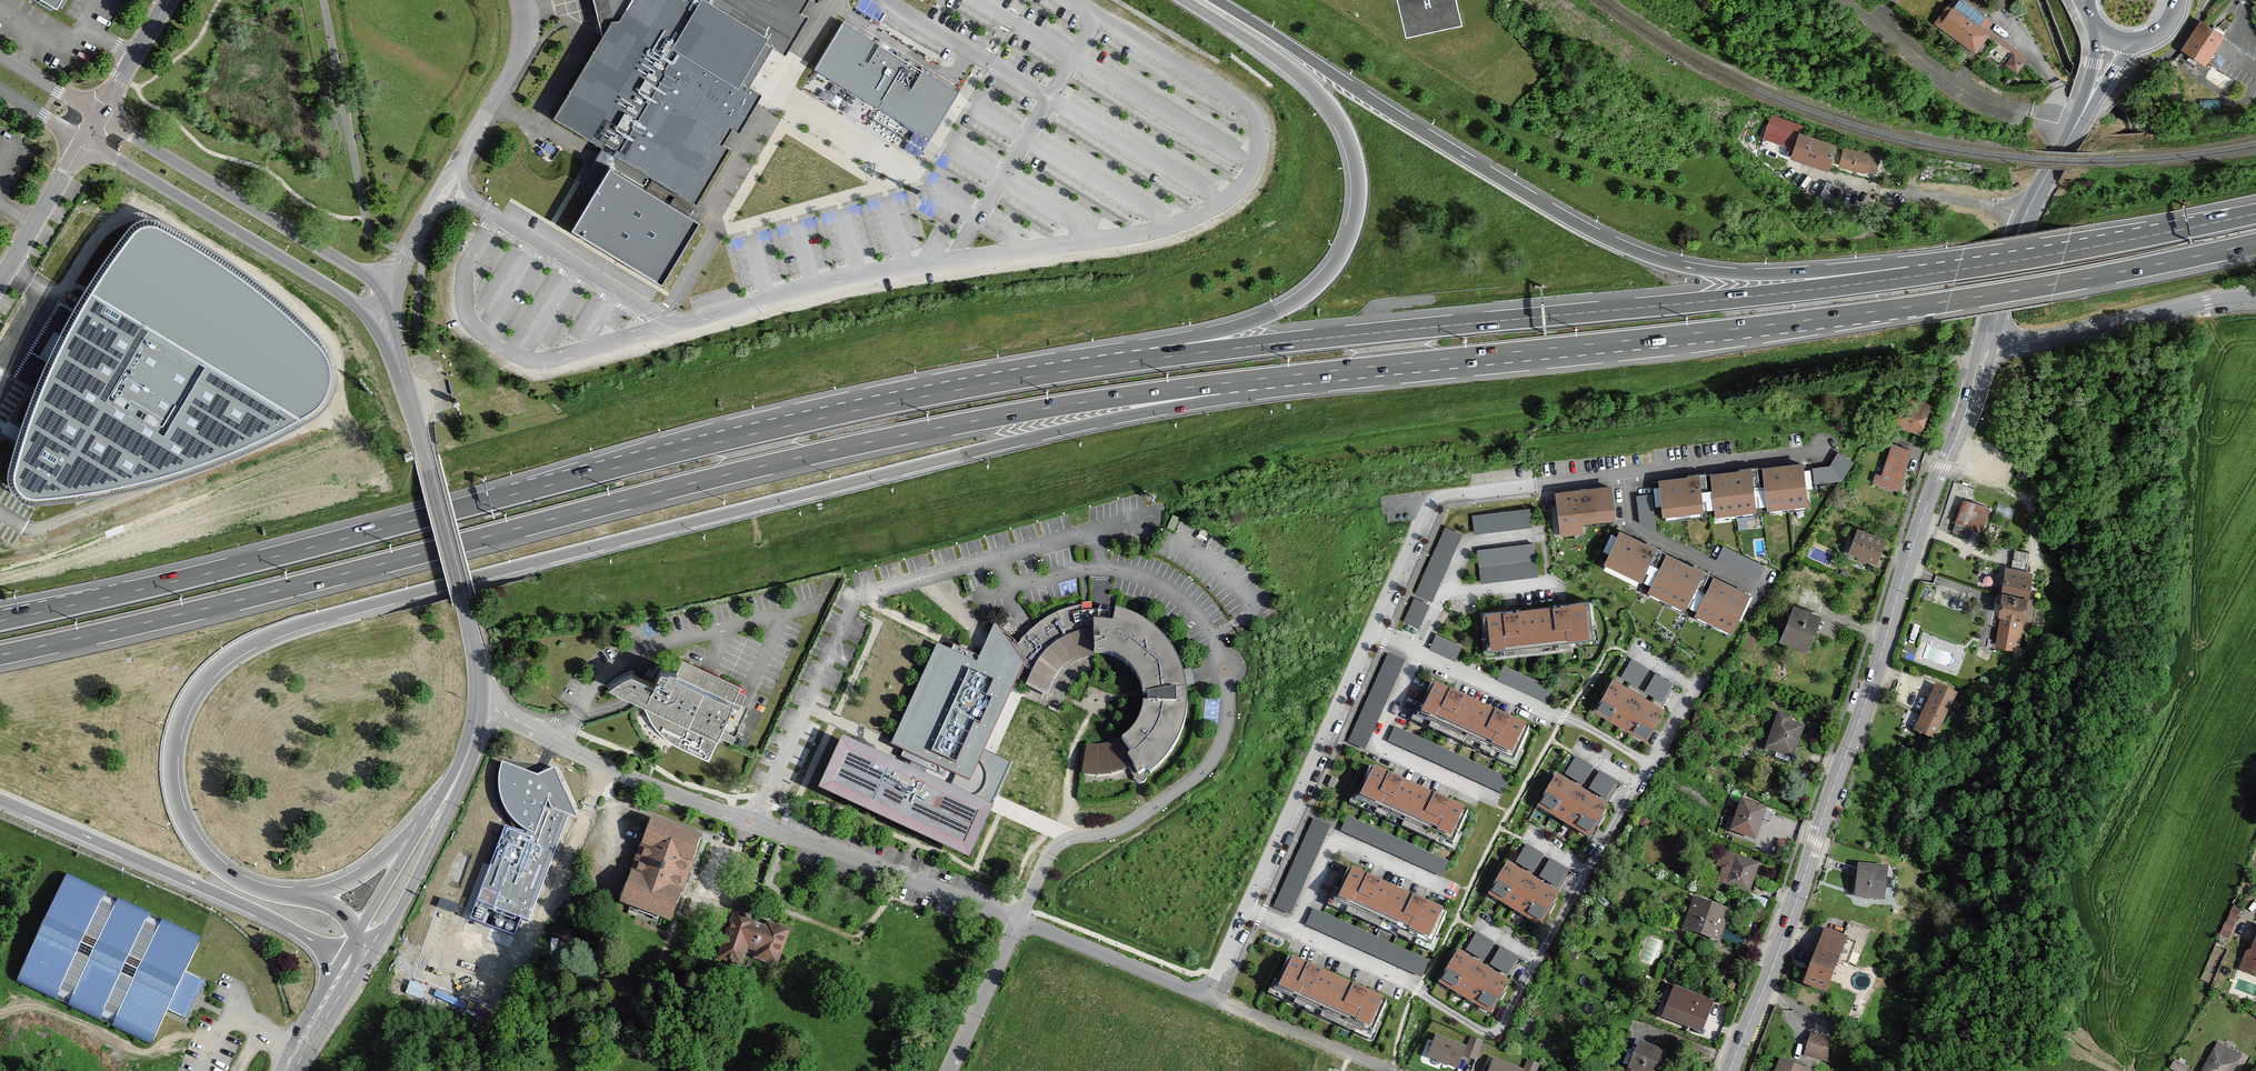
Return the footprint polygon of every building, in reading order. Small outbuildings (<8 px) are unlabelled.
[(58,9),(64,0),(43,0),(58,9)] [(554,117),(603,146),(581,182),(587,204),(572,228),(663,283),(701,219),(691,213),(694,208),(675,197),(672,202),(649,188),(655,178),(697,203),(731,147),(724,143),(734,126),(728,123),(739,106),(744,110),(756,89),(751,85),(762,66),(774,46),(779,50),(785,54),(808,14),(802,13),(809,0),(624,0),(612,21),(554,117)] [(624,0),(604,0),(601,5),(611,11),(607,18),(612,21),(624,0)] [(1986,17),(1963,0),(1959,0),(1952,10),(1942,23),(1952,30),(1950,33),(1955,37),(1957,34),(1968,42),(1977,29),(1986,17)] [(1959,0),(1953,0),(1948,8),(1952,10),(1959,0)] [(1992,22),(1986,17),(1977,29),(1983,34),(1992,22)] [(843,21),(815,68),(878,107),(931,138),(960,91),(843,21)] [(2219,40),(2221,36),(2222,35),(2201,22),(2194,32),(2183,49),(2204,63),(2219,40)] [(1986,36),(1977,29),(1968,42),(1957,34),(1955,37),(1965,45),(1975,51),(1986,36)] [(1859,40),(1855,44),(1863,50),(1866,46),(1859,40)] [(2013,56),(2006,66),(2016,73),(2023,63),(2013,56)] [(1793,144),(1798,130),(1769,121),(1765,135),(1793,144)] [(1800,135),(1793,155),(1827,166),(1834,146),(1800,135)] [(1846,149),(1842,164),(1864,169),(1868,154),(1846,149)] [(138,220),(121,240),(97,272),(69,319),(63,330),(39,381),(22,416),(16,433),(11,450),(6,466),(11,478),(22,488),(39,491),(118,480),(169,469),(291,421),(316,409),(329,393),(335,374),(332,354),(327,342),(316,330),(282,298),(225,255),(182,231),(159,218),(149,216),(138,220)] [(1928,401),(1906,394),(1898,422),(1920,430),(1923,419),(1928,401)] [(1910,449),(1892,443),(1881,475),(1876,473),(1874,479),(1897,487),(1902,471),(1910,449)] [(1840,478),(1851,460),(1839,452),(1831,465),(1830,465),(1813,467),(1815,481),(1840,478)] [(2031,464),(2024,462),(2020,474),(2028,476),(2031,464)] [(1806,502),(1801,463),(1783,465),(1764,467),(1769,506),(1806,502)] [(1752,494),(1751,486),(1760,485),(1757,465),(1739,468),(1740,470),(1730,471),(1712,473),(1717,513),(1753,508),(1754,508),(1754,506),(1752,494)] [(1700,498),(1699,489),(1707,488),(1705,472),(1688,474),(1688,477),(1680,478),(1660,480),(1665,513),(1701,509),(1701,508),(1700,498)] [(1615,514),(1611,486),(1570,491),(1559,492),(1564,531),(1583,529),(1582,524),(1582,518),(1615,514)] [(1848,491),(1841,487),(1838,494),(1845,498),(1848,491)] [(1640,521),(1655,529),(1651,494),(1637,495),(1640,521)] [(1952,530),(1969,536),(1973,526),(1976,527),(1983,508),(1964,500),(1952,530)] [(1770,512),(1807,508),(1806,502),(1769,506),(1770,512)] [(1737,520),(1754,518),(1753,508),(1717,513),(1718,518),(1736,516),(1737,520)] [(1530,509),(1475,515),(1477,531),(1532,525),(1530,509)] [(1665,519),(1702,515),(1701,509),(1665,513),(1665,519)] [(1180,517),(1173,514),(1168,526),(1174,529),(1180,517)] [(1582,524),(1616,520),(1615,514),(1582,518),(1582,524)] [(1448,526),(1418,592),(1433,598),(1462,533),(1448,526)] [(1854,538),(1848,536),(1843,547),(1849,550),(1858,553),(1857,557),(1860,558),(1865,560),(1867,556),(1876,560),(1883,539),(1858,529),(1854,538)] [(1657,563),(1664,548),(1648,541),(1647,543),(1638,538),(1622,531),(1607,561),(1641,577),(1646,567),(1650,559),(1657,563)] [(1534,542),(1479,549),(1483,581),(1491,580),(1489,564),(1503,562),(1505,578),(1538,574),(1534,542)] [(1718,559),(1758,579),(1764,565),(1724,546),(1718,559)] [(1858,553),(1849,550),(1847,557),(1856,561),(1857,557),(1858,553)] [(2014,550),(2011,568),(2026,570),(2028,561),(2025,560),(2027,551),(2014,550)] [(1703,588),(1711,571),(1695,563),(1694,565),(1686,562),(1669,554),(1652,589),(1685,605),(1686,603),(1692,592),(1695,585),(1703,588)] [(1641,577),(1607,561),(1605,566),(1638,582),(1641,577)] [(1505,578),(1503,562),(1489,564),(1491,580),(1505,578)] [(1646,567),(1641,577),(1646,579),(1651,570),(1646,567)] [(2003,613),(2000,625),(2019,628),(2028,573),(2008,570),(2007,575),(2006,579),(2005,586),(2001,605),(2000,612),(2003,613)] [(1732,628),(1750,593),(1734,585),(1716,576),(1699,612),(1732,628)] [(1685,605),(1652,589),(1649,594),(1683,610),(1685,605)] [(1692,592),(1686,603),(1692,605),(1697,595),(1692,592)] [(1416,597),(1406,620),(1420,626),(1430,604),(1416,597)] [(1555,605),(1556,607),(1521,611),(1520,609),(1507,610),(1485,613),(1487,636),(1489,649),(1543,643),(1560,641),(1560,645),(1572,644),(1572,639),(1596,636),(1594,626),(1591,600),(1568,603),(1555,605)] [(1012,677),(1047,693),(1050,687),(1054,679),(1059,672),(1063,667),(1069,662),(1076,658),(1084,655),(1092,653),(1099,653),(1107,655),(1115,657),(1122,661),(1128,666),(1134,672),(1138,678),(1141,686),(1143,694),(1147,694),(1148,704),(1146,713),(1143,723),(1138,730),(1132,738),(1124,744),(1116,748),(1107,751),(1098,752),(1097,752),(1095,752),(1094,752),(1091,752),(1088,752),(1084,774),(1098,775),(1108,774),(1120,771),(1125,769),(1129,767),(1136,781),(1137,782),(1139,783),(1141,783),(1143,782),(1145,780),(1146,777),(1146,776),(1144,772),(1147,769),(1151,774),(1160,766),(1165,760),(1170,753),(1175,746),(1178,740),(1183,729),(1185,721),(1186,715),(1187,701),(1187,689),(1181,668),(1176,656),(1171,648),(1162,638),(1155,630),(1146,624),(1136,618),(1126,614),(1116,611),(1111,624),(1107,622),(1110,612),(1109,609),(1108,608),(1106,607),(1103,607),(1101,607),(1099,609),(1098,611),(1083,612),(1082,606),(1080,606),(1071,608),(1066,610),(1053,615),(1043,621),(1035,627),(1024,637),(1019,645),(1015,642),(1015,641),(996,628),(993,629),(997,635),(1018,665),(1012,677)] [(1810,612),(1795,606),(1782,637),(1796,642),(1799,635),(1810,639),(1819,615),(1810,612)] [(1732,628),(1699,612),(1696,617),(1730,633),(1732,628)] [(1599,641),(1598,626),(1594,626),(1596,636),(1572,639),(1572,644),(1599,641)] [(1997,643),(2016,646),(2019,631),(2000,627),(1997,643)] [(1438,634),(1432,647),(1455,658),(1462,645),(1438,634)] [(947,795),(954,782),(964,786),(980,750),(1012,677),(1018,665),(997,635),(993,643),(992,642),(986,648),(989,651),(986,659),(970,652),(954,645),(950,655),(944,653),(940,651),(898,742),(907,746),(902,757),(928,769),(926,774),(921,784),(926,786),(927,784),(928,781),(931,780),(932,780),(934,780),(937,781),(938,781),(939,782),(940,784),(941,786),(940,789),(936,797),(945,801),(946,798),(947,795)] [(1810,639),(1799,635),(1796,642),(1807,646),(1810,639)] [(1489,649),(1487,636),(1484,637),(1486,655),(1543,648),(1543,643),(1489,649)] [(1390,654),(1351,741),(1365,748),(1405,661),(1390,654)] [(656,681),(647,678),(642,690),(644,701),(645,704),(646,707),(647,711),(650,716),(654,723),(658,728),(664,734),(680,746),(710,760),(718,743),(721,736),(719,736),(722,729),(733,706),(740,690),(742,685),(683,659),(678,672),(669,671),(661,668),(656,681)] [(1631,661),(1622,675),(1640,685),(1648,671),(1631,661)] [(1516,670),(1505,664),(1499,678),(1510,683),(1516,670)] [(1195,684),(1191,668),(1181,668),(1187,689),(1195,684)] [(1516,670),(1510,683),(1546,700),(1552,686),(1516,670)] [(619,677),(610,685),(631,695),(644,701),(642,690),(647,678),(640,675),(632,672),(619,677)] [(1672,685),(1655,675),(1646,689),(1663,700),(1672,685)] [(1602,694),(1604,696),(1599,706),(1648,735),(1653,726),(1656,727),(1661,717),(1659,716),(1663,708),(1656,704),(1645,698),(1633,690),(1621,683),(1614,679),(1610,687),(1608,685),(1602,694)] [(1483,746),(1481,750),(1492,755),(1494,751),(1515,761),(1520,752),(1530,728),(1509,718),(1497,713),(1497,715),(1465,700),(1466,698),(1453,693),(1433,683),(1423,705),(1418,716),(1467,739),(1483,746)] [(1917,730),(1934,738),(1955,695),(1938,687),(1924,715),(1917,730)] [(1088,752),(1091,752),(1094,752),(1095,752),(1097,752),(1098,752),(1107,751),(1116,748),(1124,744),(1132,738),(1138,730),(1143,723),(1146,713),(1148,704),(1147,694),(1143,694),(1143,703),(1142,712),(1139,720),(1134,727),(1129,734),(1122,740),(1114,744),(1106,746),(1097,747),(1088,747),(1088,752)] [(1413,720),(1465,744),(1467,739),(1418,716),(1423,705),(1420,703),(1413,720)] [(1794,721),(1777,715),(1767,748),(1777,751),(1775,756),(1789,761),(1790,756),(1792,756),(1793,751),(1796,743),(1801,727),(1792,724),(1794,721)] [(1448,751),(1396,727),(1390,741),(1442,764),(1448,751)] [(854,752),(848,750),(831,786),(837,789),(960,847),(967,850),(984,813),(947,795),(946,798),(976,812),(962,843),(932,829),(934,824),(921,818),(919,823),(883,806),(877,801),(875,804),(839,786),(853,755),(860,759),(862,756),(854,752)] [(1012,764),(980,750),(964,786),(954,782),(947,795),(946,798),(976,812),(989,817),(997,798),(1012,764)] [(1448,751),(1442,764),(1453,770),(1459,756),(1448,751)] [(1492,756),(1516,767),(1523,753),(1520,752),(1515,761),(1494,751),(1492,755),(1492,756)] [(936,797),(940,789),(927,784),(926,786),(921,784),(926,774),(911,767),(908,774),(899,770),(898,772),(886,767),(862,756),(860,759),(853,755),(839,786),(875,804),(877,801),(883,806),(919,823),(921,818),(934,824),(932,829),(962,843),(976,812),(946,798),(945,801),(936,797)] [(1459,756),(1453,770),(1504,792),(1510,779),(1459,756)] [(1592,770),(1575,759),(1566,773),(1584,784),(1592,770)] [(574,807),(556,767),(538,776),(534,774),(503,763),(500,776),(499,788),(501,796),(504,803),(508,812),(511,816),(515,821),(519,826),(528,831),(526,835),(505,827),(476,901),(522,917),(531,921),(549,873),(542,870),(548,854),(555,857),(571,816),(574,807)] [(1419,833),(1430,838),(1432,834),(1454,844),(1458,834),(1469,811),(1448,801),(1436,796),(1435,798),(1403,784),(1404,782),(1391,777),(1371,767),(1361,788),(1356,800),(1405,822),(1421,829),(1419,833)] [(1599,774),(1590,788),(1607,798),(1616,784),(1599,774)] [(1334,788),(1339,779),(1333,776),(1329,786),(1334,788)] [(1591,833),(1597,824),(1600,825),(1605,816),(1603,814),(1607,807),(1600,803),(1589,796),(1576,788),(1565,782),(1558,777),(1554,785),(1551,783),(1546,793),(1548,795),(1543,803),(1591,833)] [(928,781),(927,784),(940,789),(941,786),(940,784),(939,782),(938,781),(937,781),(934,780),(932,780),(931,780),(928,781)] [(1350,804),(1403,827),(1405,822),(1356,800),(1361,788),(1358,787),(1350,804)] [(1764,810),(1743,803),(1737,820),(1742,823),(1739,831),(1754,837),(1759,824),(1764,810)] [(1401,840),(1348,817),(1342,831),(1395,854),(1401,840)] [(663,824),(651,820),(642,844),(647,846),(636,875),(631,874),(621,902),(637,908),(641,899),(659,906),(656,915),(671,920),(673,917),(681,892),(676,890),(686,860),(693,862),(701,838),(689,834),(687,840),(661,831),(663,824)] [(1291,913),(1330,826),(1315,820),(1276,906),(1291,913)] [(1742,823),(1737,820),(1733,829),(1739,831),(1742,823)] [(689,834),(663,824),(661,831),(687,840),(689,834)] [(1430,838),(1455,850),(1461,836),(1458,834),(1454,844),(1432,834),(1430,838)] [(1779,839),(1773,855),(1781,858),(1787,843),(1779,839)] [(1401,840),(1395,854),(1406,859),(1412,845),(1401,840)] [(1406,859),(1442,875),(1448,861),(1412,845),(1406,859)] [(1525,847),(1517,861),(1534,872),(1543,857),(1525,847)] [(1758,866),(1724,853),(1719,865),(1731,870),(1726,885),(1746,892),(1748,888),(1750,883),(1752,883),(1758,866)] [(548,854),(542,870),(549,873),(555,857),(548,854)] [(1549,861),(1540,875),(1558,886),(1566,872),(1549,861)] [(1864,894),(1881,895),(1882,886),(1880,885),(1882,868),(1859,865),(1858,872),(1856,893),(1864,894)] [(1502,872),(1496,881),(1499,882),(1493,892),(1542,921),(1548,912),(1550,913),(1556,904),(1554,902),(1558,895),(1550,890),(1540,884),(1527,876),(1516,870),(1509,866),(1504,873),(1502,872)] [(1414,897),(1413,899),(1381,885),(1382,883),(1370,878),(1349,868),(1339,890),(1334,901),(1383,924),(1399,931),(1397,935),(1408,940),(1408,939),(1410,936),(1432,946),(1436,936),(1447,912),(1425,902),(1414,897)] [(104,895),(66,878),(16,984),(54,1002),(56,997),(68,1003),(66,1008),(99,1023),(101,1019),(113,1024),(111,1029),(150,1045),(167,1011),(183,1018),(193,997),(197,998),(204,983),(184,974),(200,939),(161,921),(159,926),(147,920),(149,916),(117,901),(115,905),(102,899),(104,895)] [(1328,905),(1381,929),(1383,924),(1334,901),(1339,890),(1336,888),(1328,905)] [(104,895),(102,899),(115,905),(117,901),(104,895)] [(1766,900),(1753,895),(1751,903),(1764,907),(1766,900)] [(641,899),(637,908),(656,915),(659,906),(641,899)] [(522,917),(476,901),(470,919),(515,936),(522,917)] [(1727,913),(1696,901),(1686,927),(1716,939),(1718,934),(1721,926),(1727,913)] [(1366,933),(1314,910),(1307,925),(1359,948),(1366,933)] [(752,918),(736,913),(721,956),(740,963),(745,946),(759,951),(757,956),(775,963),(787,931),(768,924),(767,929),(750,923),(752,918)] [(2230,914),(2222,934),(2230,937),(2238,917),(2230,914)] [(149,916),(147,920),(159,926),(161,921),(149,916)] [(1816,952),(1804,983),(1821,989),(1833,959),(1846,964),(1854,942),(1824,931),(1816,952)] [(1370,953),(1377,938),(1366,933),(1359,948),(1370,953)] [(1493,946),(1476,935),(1467,949),(1485,960),(1493,946)] [(1433,951),(1439,937),(1436,936),(1432,946),(1410,936),(1408,939),(1408,940),(1430,950),(1433,951)] [(1370,953),(1421,976),(1428,961),(1377,938),(1370,953)] [(2254,951),(2249,954),(2243,970),(2255,974),(2255,946),(2254,951)] [(1517,960),(1500,949),(1491,963),(1509,974),(1517,960)] [(1498,1000),(1501,1001),(1506,992),(1504,991),(1508,983),(1501,978),(1491,973),(1478,965),(1467,958),(1459,954),(1454,961),(1452,960),(1446,969),(1449,970),(1443,980),(1493,1009),(1498,1000)] [(1294,1004),(1305,1009),(1307,1005),(1323,1012),(1372,1034),(1377,1023),(1387,1001),(1366,992),(1354,986),(1353,988),(1321,974),(1322,972),(1310,966),(1289,957),(1278,980),(1274,990),(1296,1000),(1294,1004)] [(1278,980),(1275,979),(1269,993),(1294,1004),(1296,1000),(1274,990),(1278,980)] [(1710,1002),(1674,988),(1665,1011),(1701,1025),(1705,1012),(1710,1002)] [(56,997),(54,1002),(66,1008),(68,1003),(56,997)] [(193,997),(183,1018),(187,1020),(196,1000),(197,998),(193,997)] [(1320,1017),(1373,1041),(1380,1024),(1377,1023),(1372,1034),(1323,1012),(1320,1017)] [(1843,1025),(1851,1028),(1854,1021),(1847,1017),(1843,1025)] [(101,1019),(99,1023),(111,1029),(113,1024),(101,1019)] [(1823,1037),(1810,1034),(1804,1053),(1823,1059),(1823,1037)] [(1436,1039),(1429,1058),(1455,1068),(1462,1049),(1436,1039)] [(1470,1039),(1464,1056),(1468,1058),(1473,1059),(1479,1043),(1470,1039)] [(1639,1042),(1630,1065),(1644,1070),(1649,1070),(1658,1050),(1647,1045),(1639,1042)] [(2237,1062),(2216,1051),(2205,1070),(2232,1070),(2237,1062)] [(1525,1070),(1535,1070),(1538,1064),(1529,1060),(1525,1070)] [(2173,1067),(2179,1070),(2186,1070),(2188,1067),(2177,1061),(2173,1067)] [(1490,1070),(1516,1070),(1494,1062),(1490,1070)] [(1781,1062),(1777,1070),(1803,1070),(1804,1070),(1781,1062)]
